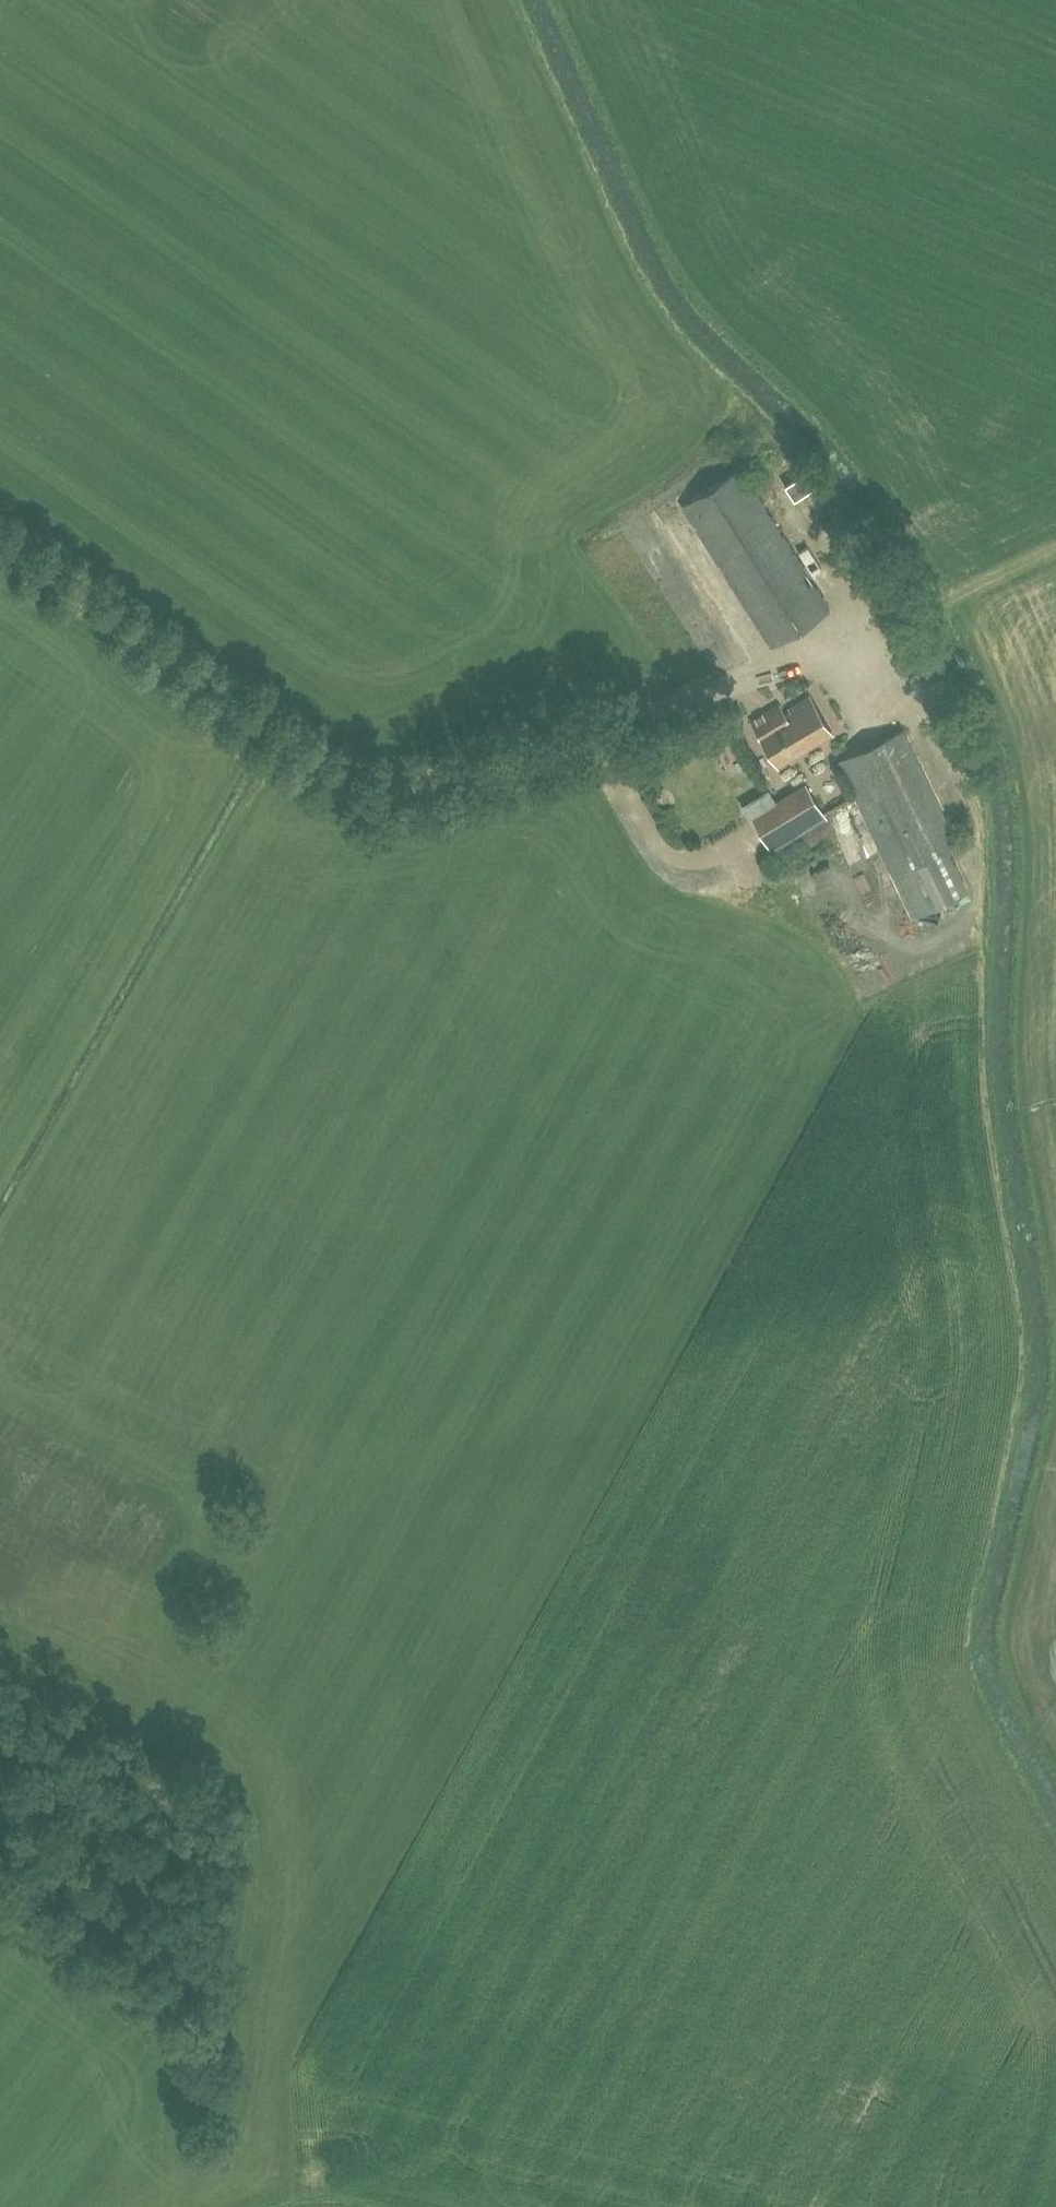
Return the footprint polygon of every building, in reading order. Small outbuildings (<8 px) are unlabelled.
[(795,499),(815,485),(805,470),(785,484),(795,499)] [(778,764),(832,732),(810,696),(784,711),(779,704),(752,720),(778,764)] [(773,850),(797,836),(827,817),(806,781),(751,814),(773,850)]
